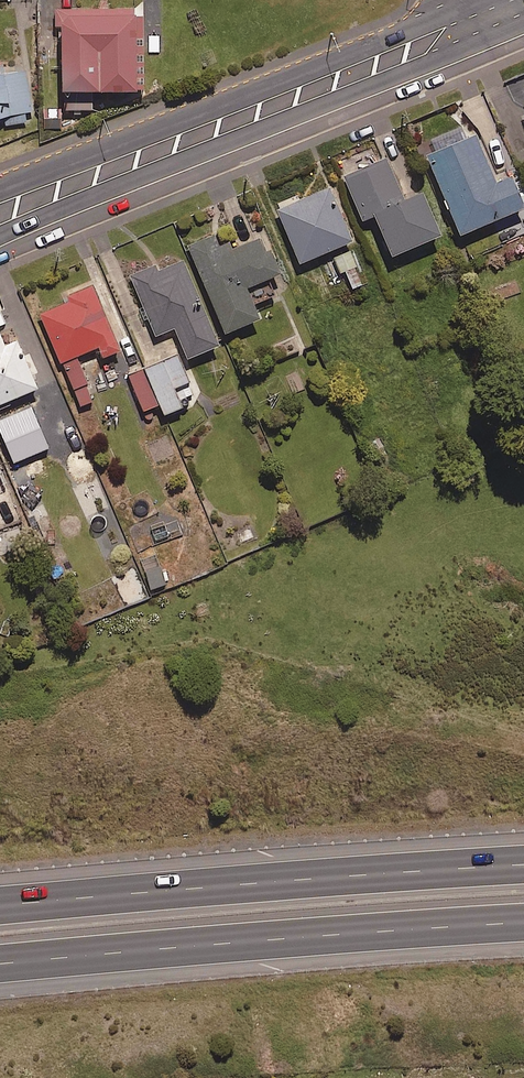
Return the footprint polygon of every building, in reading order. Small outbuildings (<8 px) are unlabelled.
[(148,96),(147,11),(65,12),(66,97),(148,96)] [(4,66),(0,67),(0,121),(7,121),(7,125),(25,124),(24,114),(31,113),(28,76),(5,78),(4,66)] [(507,165),(492,172),(472,125),(424,146),(458,227),(522,200),(507,165)] [(418,182),(400,190),(384,154),(342,172),(359,213),(372,208),(388,245),(436,224),(418,182)] [(298,257),(350,233),(326,181),(274,205),(298,257)] [(262,228),(219,247),(212,229),(186,241),(222,324),(256,309),(243,279),(277,264),(262,228)] [(337,268),(354,265),(351,247),(334,250),(337,268)] [(184,350),(216,336),(179,254),(152,266),(149,261),(128,270),(153,327),(170,320),(184,350)] [(101,355),(118,348),(90,279),(60,291),(62,297),(35,308),(75,406),(93,399),(73,350),(96,341),(101,355)] [(35,382),(13,332),(1,337),(0,335),(0,398),(35,382)] [(174,348),(141,363),(157,396),(161,406),(178,398),(170,381),(186,373),(174,348)] [(140,404),(157,396),(141,363),(125,371),(140,404)] [(16,422),(8,404),(0,407),(0,429),(16,422)]
